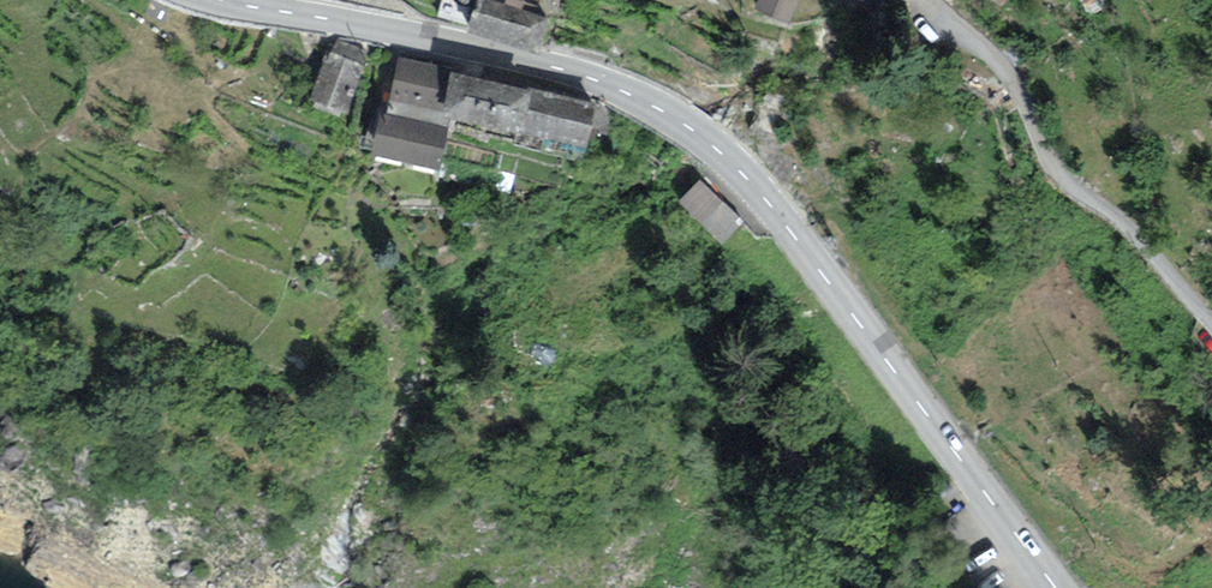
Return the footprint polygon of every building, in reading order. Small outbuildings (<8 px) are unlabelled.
[(466,31),(538,55),(550,20),(536,15),(539,7),(519,0),(477,0),(466,31)] [(755,8),(788,22),(798,0),(759,0),(755,8)] [(371,53),(336,39),(329,56),(324,55),(307,100),(347,115),(371,53)] [(451,68),(399,56),(386,115),(449,128),(450,119),(481,125),(493,80),(451,72),(451,68)] [(527,90),(493,80),(481,125),(516,135),(514,144),(581,162),(596,104),(528,86),(527,90)] [(386,115),(380,113),(371,153),(439,169),(449,128),(386,115)] [(699,180),(678,202),(720,244),(742,222),(699,180)]
